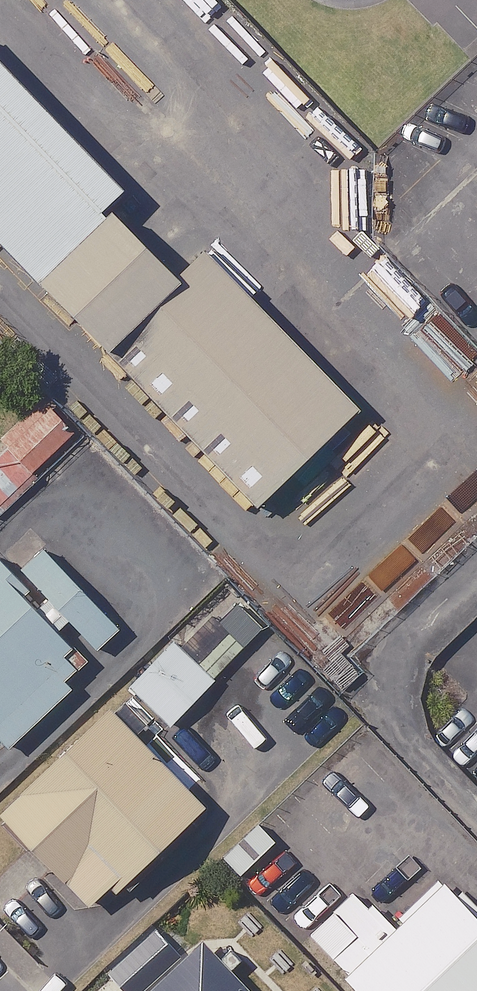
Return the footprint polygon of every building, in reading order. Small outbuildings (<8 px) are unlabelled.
[(0,142),(0,309),(62,251),(84,231),(0,142)] [(53,379),(122,315),(62,251),(0,309),(0,322),(53,379)] [(312,450),(155,284),(53,379),(210,546),(312,450)] [(39,472),(0,431),(0,509),(39,472)] [(78,673),(0,590),(0,746),(78,673)] [(204,683),(166,643),(91,713),(129,753),(204,683)] [(66,738),(0,800),(0,881),(48,931),(154,831),(66,738)] [(309,927),(258,974),(274,990),(468,990),(394,912),(341,962),(309,927)] [(185,971),(164,990),(204,990),(185,971)]
